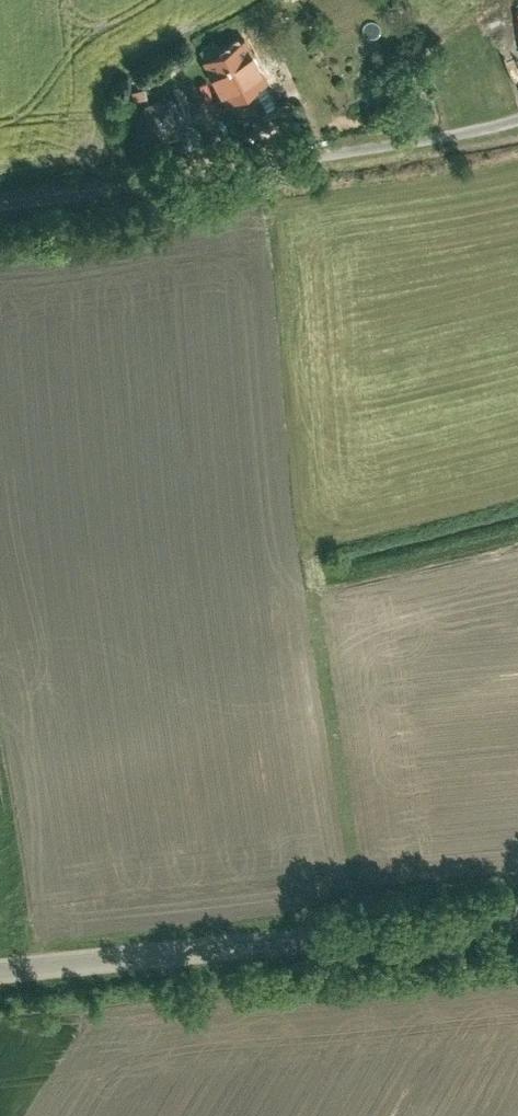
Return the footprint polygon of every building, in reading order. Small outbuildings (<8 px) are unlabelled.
[(214,38),(193,48),(221,104),(242,93),(254,116),(274,106),(245,47),(252,43),(247,33),(218,47),(214,38)] [(139,104),(147,129),(172,121),(164,96),(139,104)]
